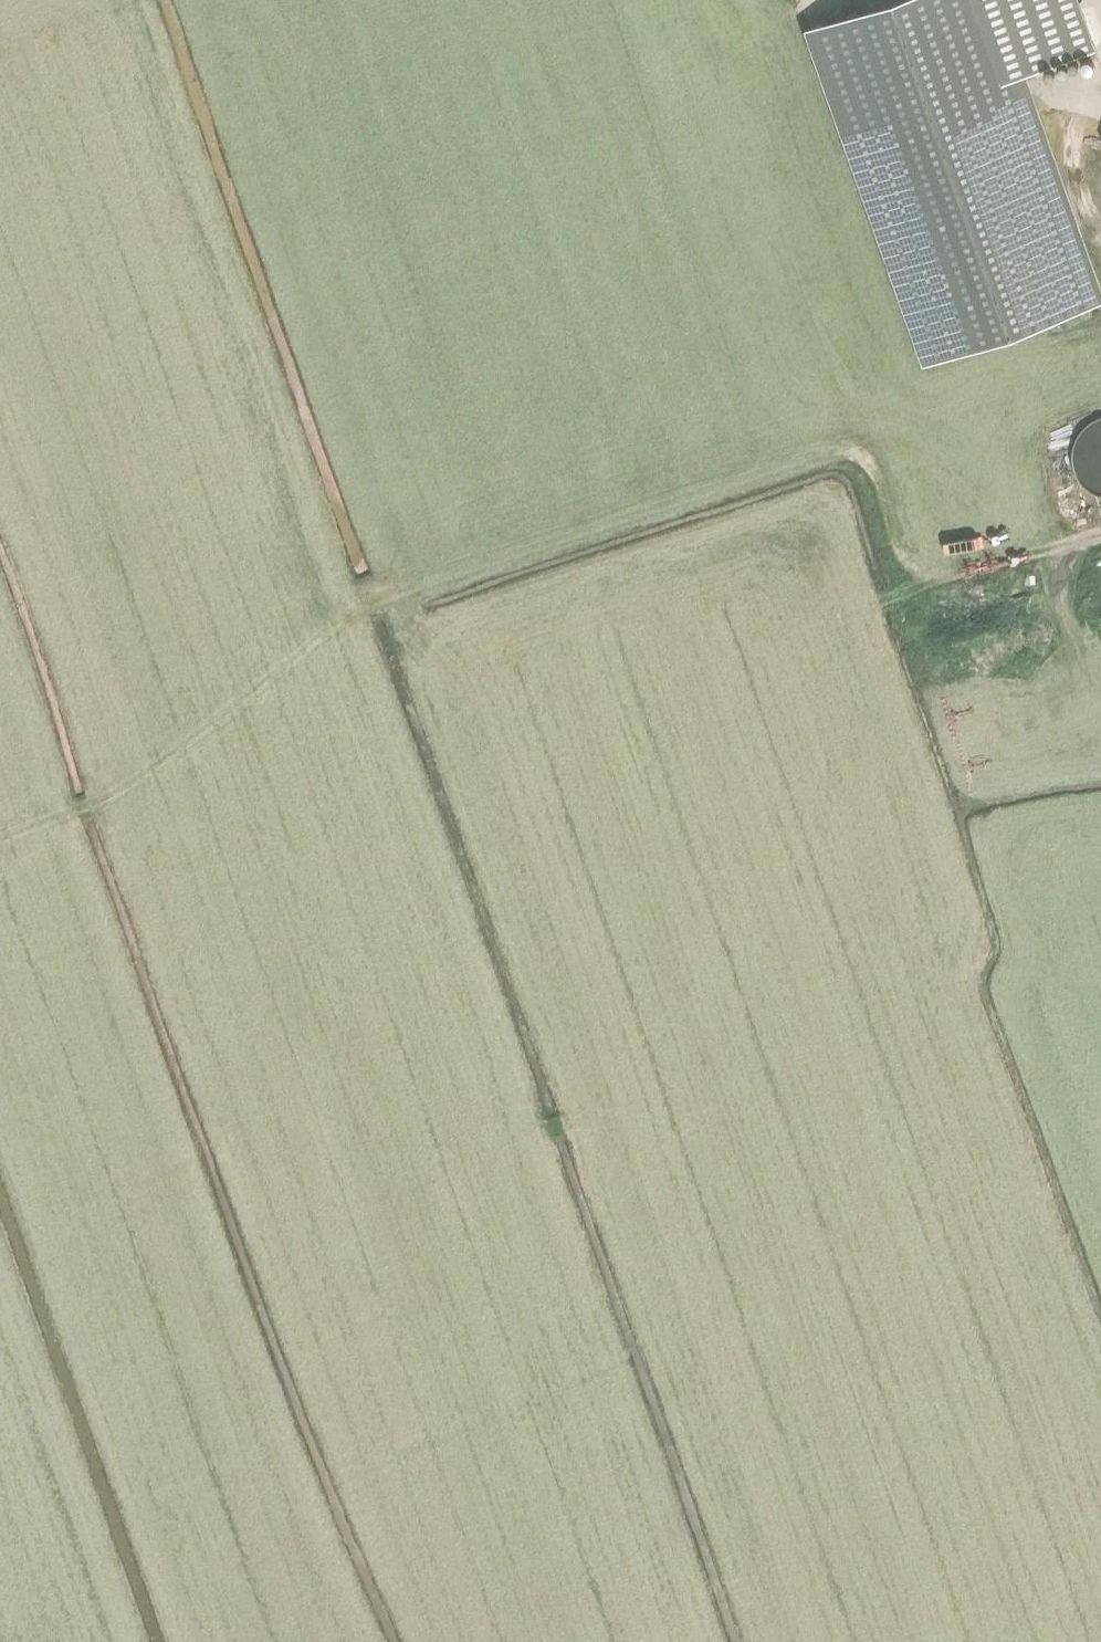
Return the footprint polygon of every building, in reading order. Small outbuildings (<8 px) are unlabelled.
[(1010,78),(1094,48),(1077,0),(893,0),(810,30),(927,361),(1090,303),(1010,78)] [(1073,472),(1079,483),(1087,491),(1097,497),(1100,498),(1100,419),(1094,421),(1084,428),(1077,437),(1072,449),(1071,460),(1073,472)]
